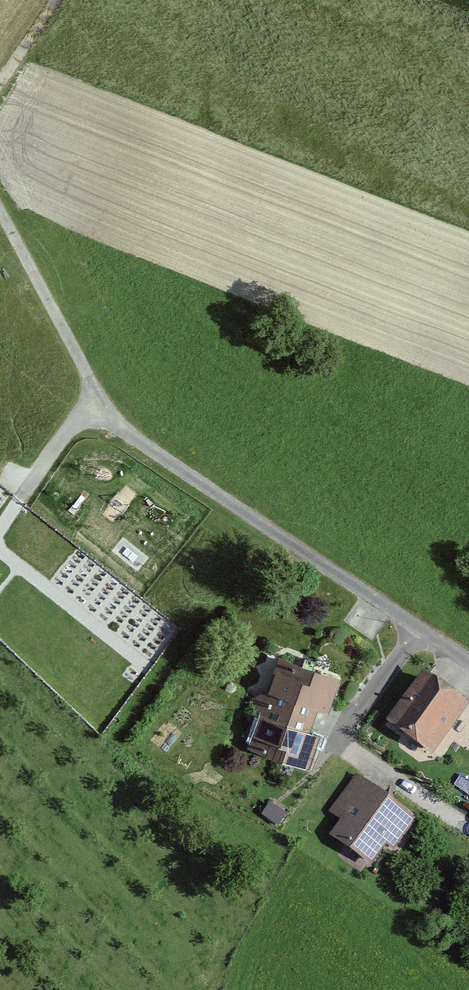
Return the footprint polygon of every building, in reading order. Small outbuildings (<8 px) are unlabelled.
[(332,676),(269,652),(251,699),(313,723),(332,676)] [(461,704),(416,673),(385,723),(426,752),(461,704)] [(313,734),(249,712),(239,744),(302,765),(313,734)] [(412,816),(348,772),(333,794),(348,805),(326,836),(375,870),(412,816)]
